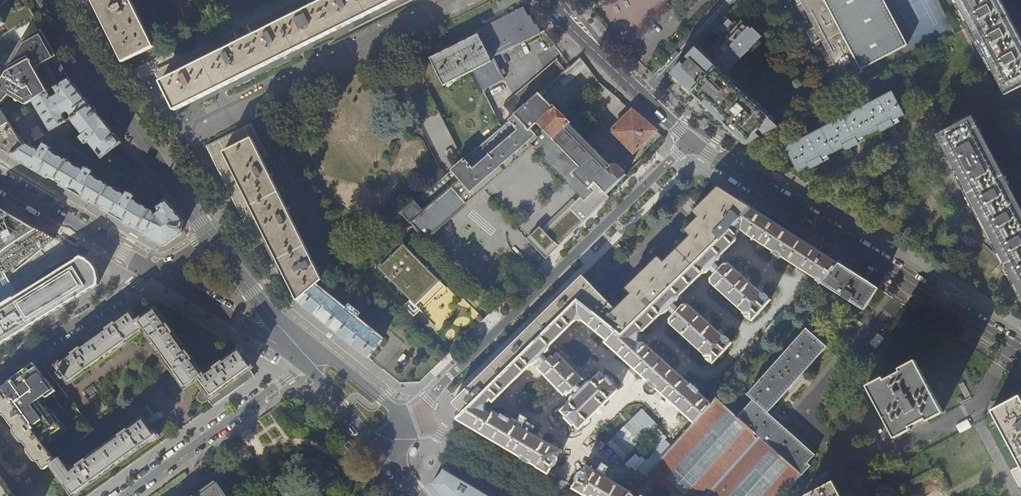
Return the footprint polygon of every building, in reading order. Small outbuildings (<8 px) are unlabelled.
[(4,23),(9,31),(15,28),(34,17),(30,10),(25,0),(0,0),(0,26),(4,23)] [(123,62),(126,60),(154,46),(131,0),(93,0),(100,15),(114,42),(123,62)] [(175,110),(396,0),(324,0),(324,1),(312,7),(308,0),(302,0),(248,27),(252,36),(240,42),(235,33),(157,72),(165,90),(169,97),(175,110)] [(843,82),(862,72),(861,69),(907,46),(883,0),(800,0),(843,82)] [(1005,91),(1020,83),(1020,43),(1006,14),(999,0),(957,0),(1005,91)] [(503,17),(479,29),(493,57),(526,40),(545,31),(544,31),(541,32),(536,23),(535,24),(530,15),(528,16),(523,7),(510,13),(503,17)] [(746,145),(778,128),(766,114),(767,113),(753,99),(751,100),(737,87),(724,75),(761,36),(752,27),(751,28),(741,19),(735,25),(725,15),(712,30),(722,40),(706,57),(696,47),(686,57),(689,60),(684,65),(681,62),(671,73),(674,76),(681,83),(672,93),(682,103),(688,108),(694,112),(702,103),(711,111),(716,116),(720,120),(717,126),(739,140),(746,145)] [(34,17),(15,28),(22,41),(2,74),(0,73),(0,148),(4,150),(12,155),(24,147),(0,107),(10,95),(27,105),(34,101),(70,79),(63,67),(46,38),(34,17)] [(493,57),(479,29),(458,39),(460,43),(453,46),(430,58),(444,85),(473,70),(483,90),(505,79),(493,57)] [(571,66),(565,70),(557,78),(565,84),(586,65),(580,58),(576,61),(571,66)] [(557,78),(565,70),(560,64),(556,59),(552,63),(514,96),(523,107),(540,93),(557,78)] [(78,89),(70,79),(34,101),(51,131),(59,126),(67,121),(92,106),(78,89)] [(795,166),(798,171),(825,157),(847,145),(871,133),(890,123),(904,115),(892,91),(785,147),(790,156),(795,166)] [(552,105),(540,93),(523,107),(515,114),(501,126),(464,158),(444,176),(401,213),(427,239),(484,190),(533,148),(580,197),(545,232),(540,226),(527,239),(546,259),(555,250),(561,244),(599,207),(609,197),(607,194),(616,184),(626,174),(618,166),(615,169),(569,123),(569,122),(552,105)] [(74,122),(85,135),(81,138),(87,145),(90,143),(102,157),(121,143),(116,137),(95,111),(92,106),(67,121),(70,125),(74,122)] [(614,132),(634,152),(656,130),(651,126),(644,121),(632,110),(614,128),(614,132)] [(972,119),(939,136),(967,190),(990,234),(1012,275),(1020,292),(1020,213),(972,119)] [(298,300),(315,285),(323,279),(318,271),(316,265),(312,258),(286,206),(272,178),(269,172),(263,159),(267,157),(252,126),(251,125),(208,147),(214,159),(257,244),(263,241),(268,251),(280,276),(285,273),(292,287),(298,300)] [(30,134),(34,141),(44,135),(38,126),(31,130),(32,133),(30,134)] [(59,126),(51,131),(44,135),(48,141),(63,132),(59,126)] [(85,171),(51,151),(53,148),(45,144),(41,152),(29,144),(24,147),(12,155),(11,155),(27,165),(72,191),(118,218),(161,244),(165,246),(182,234),(183,221),(164,197),(155,203),(158,208),(157,209),(160,212),(156,215),(155,212),(134,200),(137,196),(129,192),(127,196),(93,176),(95,172),(87,167),(85,171)] [(630,151),(623,162),(628,165),(635,154),(630,151)] [(457,418),(458,419),(479,431),(527,459),(538,466),(538,467),(550,474),(551,473),(550,472),(553,466),(555,465),(558,460),(557,459),(561,451),(553,447),(554,446),(551,444),(550,445),(509,420),(510,420),(502,415),(502,416),(494,411),(493,414),(486,410),(485,405),(491,399),(493,401),(530,365),(536,363),(539,360),(544,365),(539,369),(565,395),(569,391),(571,393),(574,390),(578,393),(573,398),(571,403),(563,411),(568,417),(566,418),(573,426),(575,424),(580,429),(618,391),(614,386),(615,385),(608,378),(607,379),(601,374),(594,380),(588,383),(583,388),(580,385),(584,381),(559,355),(555,359),(552,356),(549,360),(544,355),(548,351),(550,346),(576,320),(583,320),(608,340),(606,342),(650,381),(649,381),(655,387),(656,386),(657,388),(666,397),(667,396),(695,422),(711,404),(698,391),(698,390),(692,385),(684,378),(675,369),(674,370),(644,342),(640,342),(638,339),(639,333),(642,330),(643,331),(661,315),(665,313),(669,309),(675,314),(670,319),(670,322),(705,354),(705,355),(713,363),(732,342),(723,334),(723,335),(688,304),(684,304),(680,309),(674,304),(678,300),(680,295),(701,274),(706,273),(710,269),(716,274),(711,279),(711,283),(744,312),(743,312),(752,320),(771,300),(762,292),(761,293),(729,263),(725,264),(721,269),(715,264),(719,260),(721,255),(736,240),(736,237),(735,236),(742,229),(747,234),(774,251),(773,252),(780,256),(781,255),(803,270),(814,277),(815,277),(815,279),(821,283),(838,264),(839,263),(842,258),(839,257),(837,255),(760,207),(755,204),(752,208),(744,203),(724,190),(719,187),(706,198),(702,194),(694,201),(698,206),(695,209),(693,212),(698,217),(692,223),(685,230),(690,236),(664,262),(658,256),(630,284),(626,288),(631,294),(624,301),(615,309),(586,279),(583,275),(575,283),(553,304),(526,331),(507,349),(475,381),(458,398),(460,400),(455,405),(463,412),(457,418)] [(7,277),(55,239),(47,234),(13,214),(2,208),(0,209),(0,263),(7,277)] [(379,268),(420,311),(427,304),(439,293),(445,286),(404,244),(379,268)] [(14,338),(52,314),(84,294),(99,285),(98,284),(99,280),(99,278),(99,274),(97,269),(94,265),(92,263),(89,260),(84,258),(82,257),(81,256),(80,257),(18,295),(13,298),(13,297),(0,305),(0,306),(0,347),(14,338)] [(11,283),(7,277),(0,263),(0,305),(13,297),(13,298),(18,295),(11,283)] [(845,267),(839,263),(838,264),(821,283),(834,291),(808,330),(806,328),(747,395),(753,400),(738,417),(802,475),(810,466),(808,463),(815,455),(768,413),(827,346),(818,339),(845,298),(864,310),(878,288),(845,267)] [(316,286),(315,285),(298,300),(339,334),(368,358),(383,340),(327,295),(316,286)] [(723,383),(727,387),(798,308),(795,304),(723,383)] [(76,351),(57,365),(62,371),(60,373),(64,379),(66,377),(70,383),(145,330),(187,388),(195,382),(202,391),(199,392),(198,394),(197,397),(198,400),(201,402),(203,403),(206,402),(208,400),(213,406),(219,401),(245,383),(255,376),(250,370),(254,367),(242,350),(241,348),(205,374),(157,307),(148,313),(139,320),(132,311),(122,318),(101,333),(76,351)] [(888,425),(895,438),(911,429),(909,427),(926,418),(927,421),(943,412),(915,360),(899,369),(901,371),(885,380),(883,377),(867,386),(888,425)] [(60,455),(94,429),(71,401),(61,408),(54,398),(54,395),(52,392),(36,370),(36,369),(34,368),(30,368),(14,379),(0,389),(0,416),(1,415),(4,416),(14,429),(13,432),(20,442),(23,443),(24,442),(28,447),(27,451),(34,461),(37,462),(38,462),(43,469),(50,463),(60,455)] [(960,402),(962,405),(973,400),(963,382),(959,384),(958,385),(967,399),(960,402)] [(1019,396),(991,411),(1020,465),(1011,470),(1020,490),(1020,400),(1019,396)] [(695,422),(681,437),(645,477),(631,492),(628,495),(649,495),(657,482),(672,491),(669,495),(783,495),(802,475),(738,417),(716,398),(711,404),(695,422)] [(60,455),(50,463),(74,495),(75,495),(93,483),(126,459),(155,438),(158,436),(145,417),(71,470),(60,455)] [(641,473),(645,477),(681,437),(677,433),(641,473)] [(344,445),(353,457),(358,452),(349,441),(344,445)] [(949,480),(954,478),(949,465),(944,467),(949,480)] [(631,492),(597,472),(598,472),(587,466),(583,473),(581,473),(578,479),(579,480),(575,487),(573,486),(572,487),(584,494),(585,493),(589,495),(628,495),(631,492)] [(463,479),(445,469),(442,473),(439,477),(435,481),(432,484),(441,495),(491,495),(463,479)] [(12,493),(0,476),(0,495),(8,495),(12,493)] [(215,483),(215,484),(213,481),(211,482),(208,479),(205,481),(208,485),(193,495),(192,495),(225,495),(215,483)] [(805,495),(854,495),(850,489),(840,494),(833,481),(805,495)]
